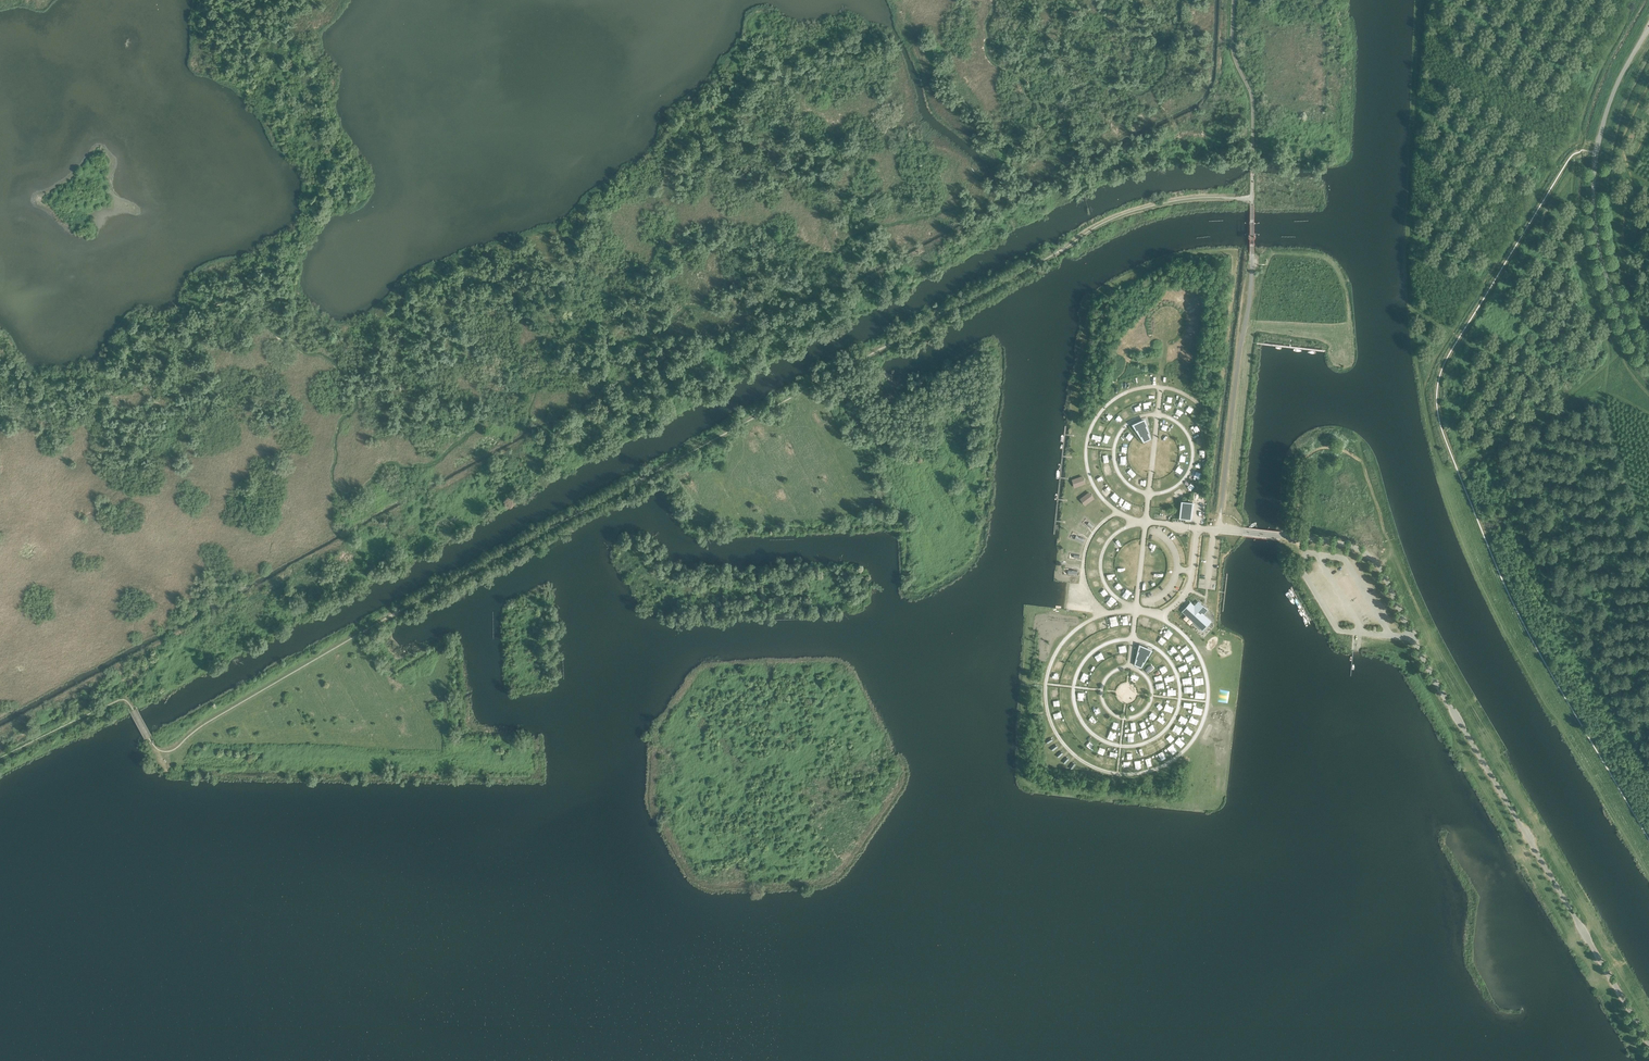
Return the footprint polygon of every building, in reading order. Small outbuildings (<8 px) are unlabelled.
[(1145,420),(1133,425),(1144,441),(1150,438),(1145,420)] [(1182,502),(1180,518),(1191,519),(1193,503),(1182,502)] [(1190,603),(1183,611),(1203,629),(1210,621),(1202,614),(1207,609),(1199,602),(1194,607),(1190,603)] [(1140,645),(1135,664),(1141,667),(1151,650),(1140,645)]
